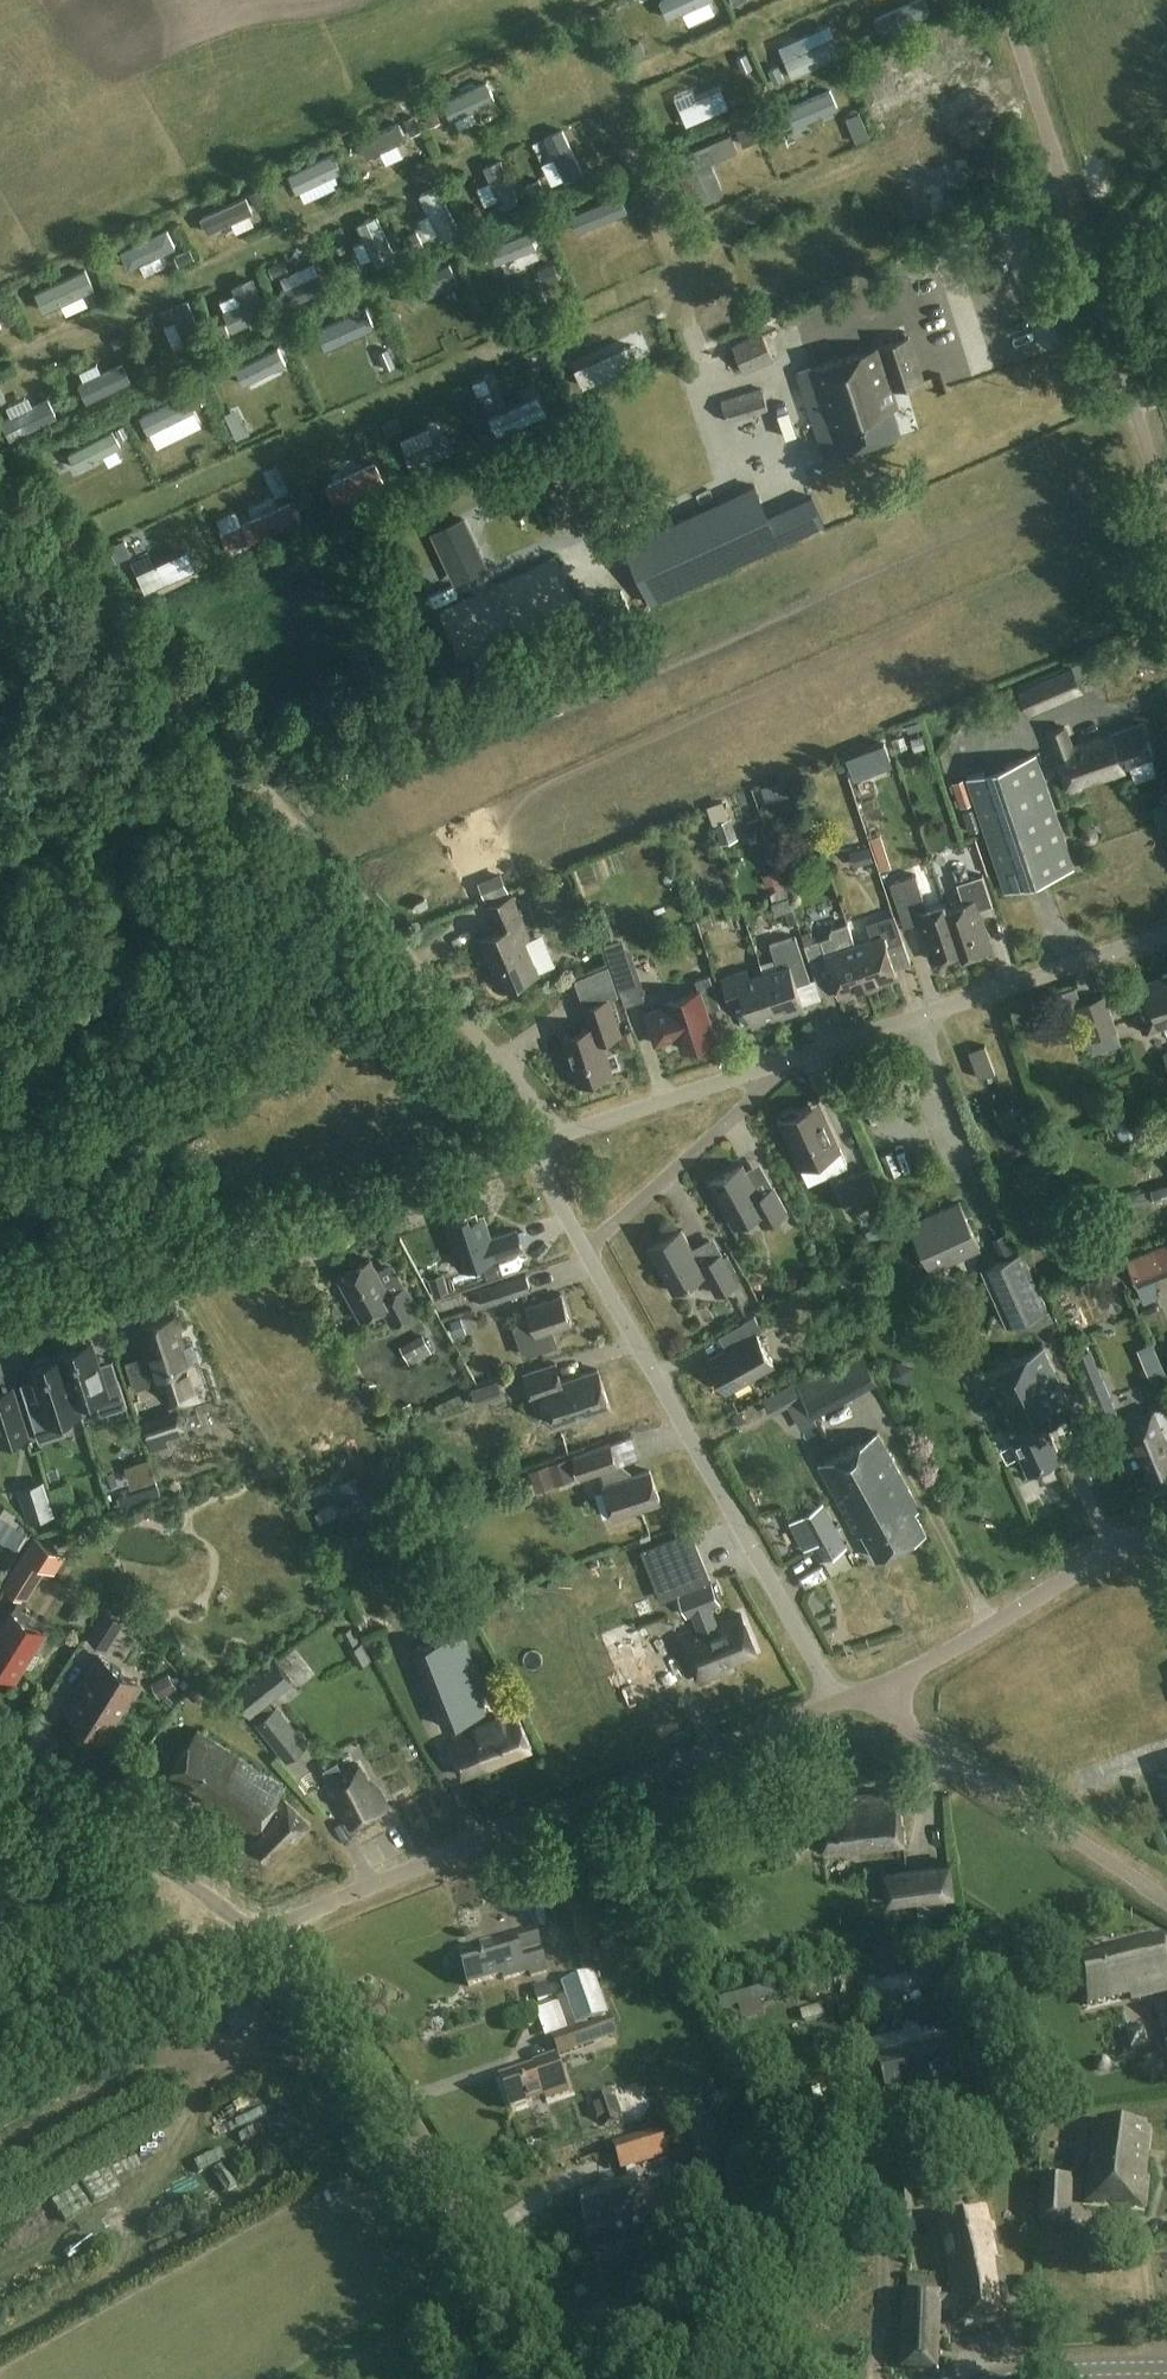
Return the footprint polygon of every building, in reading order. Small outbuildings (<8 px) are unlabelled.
[(902,72),(881,77),(886,95),(906,90),(902,72)] [(479,110),(504,100),(497,83),(451,102),(463,132),(484,123),(479,110)] [(387,153),(390,164),(407,160),(400,131),(370,138),(374,156),(387,153)] [(547,171),(566,163),(562,153),(542,161),(547,171)] [(341,157),(298,173),(309,202),(352,185),(341,157)] [(506,162),(492,167),(507,204),(520,198),(506,162)] [(428,193),(433,217),(425,218),(430,243),(446,239),(445,234),(458,231),(449,189),(428,193)] [(613,221),(634,213),(626,192),(605,200),(613,221)] [(217,235),(237,225),(241,235),(263,225),(251,199),(209,218),(217,235)] [(590,237),(580,213),(553,225),(563,248),(590,237)] [(383,259),(399,249),(381,219),(364,229),(383,259)] [(539,232),(513,246),(526,271),(552,257),(539,232)] [(371,241),(359,245),(366,264),(378,260),(371,241)] [(286,280),(295,299),(330,282),(321,263),(286,280)] [(69,309),(72,316),(99,306),(87,276),(46,291),(55,314),(69,309)] [(226,301),(236,331),(270,320),(257,280),(239,286),(242,296),(226,301)] [(413,318),(435,312),(428,286),(406,292),(413,318)] [(771,302),(779,318),(791,312),(783,296),(771,302)] [(772,321),(766,305),(711,329),(718,344),(730,339),(744,374),(775,361),(761,326),(772,321)] [(10,332),(6,318),(0,319),(0,335),(10,332)] [(924,380),(910,337),(799,374),(813,418),(814,425),(825,457),(902,432),(894,408),(898,406),(893,390),(924,380)] [(91,382),(109,375),(105,364),(87,371),(91,382)] [(240,367),(221,377),(231,398),(250,388),(240,367)] [(768,410),(762,388),(722,401),(728,423),(768,410)] [(754,487),(624,547),(650,604),(780,544),(754,487)] [(1084,694),(1073,665),(1019,687),(1031,716),(1084,694)] [(1155,755),(1143,722),(1113,733),(1112,733),(1073,747),(1066,728),(1049,734),(1070,791),(1126,771),(1124,766),(1155,755)] [(913,737),(855,758),(863,781),(902,767),(896,750),(915,744),(913,737)] [(1075,868),(1037,755),(968,778),(1005,891),(1075,868)] [(748,840),(742,800),(721,804),(727,844),(748,840)] [(925,883),(941,879),(937,864),(921,869),(925,883)] [(503,872),(481,881),(488,898),(510,889),(503,872)] [(947,908),(948,908),(946,902),(927,908),(916,875),(891,884),(905,927),(919,922),(932,961),(960,951),(961,951),(947,908)] [(964,903),(948,908),(947,908),(961,951),(960,951),(962,958),(991,948),(979,910),(993,905),(983,875),(958,883),(964,903)] [(530,938),(513,897),(490,907),(500,931),(481,939),(501,988),(538,973),(525,940),(530,938)] [(855,943),(870,988),(883,984),(882,981),(899,976),(896,969),(911,964),(895,914),(868,923),(872,937),(855,943)] [(870,988),(855,943),(854,943),(848,923),(832,929),(829,933),(830,936),(805,944),(814,971),(830,966),(839,996),(856,990),(858,993),(870,988)] [(549,934),(532,941),(546,973),(563,966),(549,934)] [(779,968),(765,973),(779,1018),(806,1009),(798,985),(811,980),(797,936),(771,945),(779,968)] [(625,937),(605,943),(615,974),(635,968),(625,937)] [(753,1027),(779,1018),(765,973),(750,978),(748,970),(722,978),(732,1007),(745,1002),(753,1027)] [(1128,988),(1143,1032),(1164,1025),(1166,1031),(1166,975),(1128,988)] [(721,1007),(710,976),(696,980),(700,992),(668,1003),(669,1007),(647,1014),(657,1044),(679,1037),(684,1050),(716,1039),(707,1012),(721,1007)] [(1118,1031),(1106,996),(1075,1006),(1081,1025),(1073,1028),(1078,1044),(1118,1031)] [(621,1035),(609,999),(584,1008),(591,1028),(563,1037),(579,1085),(612,1073),(602,1041),(621,1035)] [(996,1073),(985,1046),(970,1052),(980,1079),(996,1073)] [(841,1150),(820,1104),(799,1113),(794,1111),(785,1115),(783,1120),(780,1122),(801,1168),(841,1150)] [(1154,1162),(1157,1169),(1136,1176),(1140,1187),(1166,1178),(1166,1158),(1154,1162)] [(760,1195),(743,1165),(710,1183),(734,1227),(757,1215),(763,1226),(788,1212),(774,1187),(760,1195)] [(883,1200),(871,1172),(841,1185),(853,1213),(883,1200)] [(980,1249),(958,1204),(910,1228),(932,1273),(980,1249)] [(471,1222),(469,1216),(446,1224),(461,1269),(522,1248),(516,1230),(491,1238),(484,1217),(471,1222)] [(702,1266),(682,1230),(649,1248),(673,1292),(706,1275),(717,1295),(738,1283),(722,1254),(702,1266)] [(1147,1254),(1156,1276),(1166,1272),(1166,1245),(1147,1254)] [(1048,1309),(1022,1251),(990,1266),(1016,1323),(1048,1309)] [(390,1295),(370,1260),(338,1277),(362,1320),(383,1309),(392,1326),(419,1312),(406,1287),(390,1295)] [(533,1293),(527,1275),(479,1290),(485,1308),(533,1293)] [(531,1320),(513,1326),(523,1357),(557,1346),(552,1331),(572,1324),(562,1296),(527,1308),(531,1320)] [(178,1315),(137,1328),(146,1355),(126,1362),(135,1389),(150,1385),(149,1381),(157,1378),(160,1385),(156,1386),(157,1388),(164,1385),(168,1388),(176,1385),(179,1381),(197,1374),(193,1361),(198,1360),(193,1343),(185,1345),(180,1330),(183,1329),(178,1315)] [(763,1331),(755,1316),(744,1323),(751,1337),(709,1360),(727,1392),(774,1366),(757,1335),(763,1331)] [(60,1350),(61,1355),(77,1403),(95,1397),(100,1413),(127,1405),(118,1378),(104,1382),(91,1340),(88,1341),(84,1339),(75,1342),(72,1347),(60,1350)] [(431,1340),(409,1353),(417,1367),(439,1353),(431,1340)] [(1073,1413),(1043,1347),(981,1376),(1011,1441),(1013,1440),(1029,1474),(1062,1459),(1047,1425),(1073,1413)] [(878,1383),(861,1351),(797,1384),(814,1416),(878,1383)] [(80,1413),(77,1403),(61,1355),(49,1359),(44,1355),(35,1358),(33,1364),(30,1365),(40,1397),(26,1401),(39,1440),(66,1431),(62,1418),(80,1413)] [(562,1382),(556,1364),(524,1374),(534,1401),(547,1397),(557,1426),(611,1408),(598,1370),(562,1382)] [(1120,1416),(1104,1381),(1088,1388),(1103,1423),(1120,1416)] [(20,1412),(6,1417),(0,1399),(0,1443),(1,1446),(28,1438),(20,1412)] [(1166,1477),(1166,1445),(1162,1432),(1166,1430),(1166,1418),(1162,1407),(1126,1422),(1151,1483),(1166,1477)] [(172,1412),(144,1420),(153,1451),(170,1446),(168,1438),(179,1435),(172,1412)] [(920,1510),(878,1433),(819,1465),(858,1537),(863,1534),(877,1559),(926,1532),(915,1513),(920,1510)] [(618,1467),(610,1444),(574,1456),(582,1479),(600,1473),(605,1486),(604,1486),(615,1519),(661,1504),(650,1471),(625,1480),(621,1466),(618,1467)] [(569,1461),(535,1471),(540,1491),(574,1481),(569,1461)] [(1059,1484),(1068,1480),(1063,1468),(1049,1474),(1052,1480),(1027,1490),(1036,1510),(1065,1498),(1059,1484)] [(51,1492),(24,1501),(31,1524),(58,1515),(51,1492)] [(826,1508),(800,1521),(822,1561),(847,1548),(826,1508)] [(17,1551),(28,1534),(0,1517),(0,1541),(17,1551)] [(757,1651),(741,1615),(724,1621),(716,1622),(710,1606),(720,1602),(711,1582),(678,1595),(687,1615),(694,1615),(700,1631),(682,1638),(700,1682),(733,1668),(730,1662),(757,1651)] [(126,1621),(105,1609),(87,1638),(108,1650),(126,1621)] [(13,1613),(0,1633),(0,1668),(16,1678),(24,1664),(32,1669),(40,1656),(32,1651),(44,1632),(13,1613)] [(487,1694),(462,1633),(413,1653),(444,1729),(487,1712),(481,1697),(487,1694)] [(138,1682),(100,1658),(79,1691),(85,1695),(72,1714),(105,1734),(138,1682)] [(275,1659),(232,1693),(251,1718),(294,1683),(275,1659)] [(277,1707),(256,1725),(286,1762),(308,1745),(277,1707)] [(532,1748),(518,1715),(449,1743),(462,1776),(532,1748)] [(287,1787),(198,1729),(167,1777),(255,1834),(248,1840),(271,1863),(310,1825),(281,1795),(287,1787)] [(375,1791),(359,1764),(326,1783),(352,1828),(388,1807),(378,1789),(375,1791)] [(1159,1775),(1166,1798),(1166,1772),(1159,1775)] [(904,1845),(899,1793),(819,1800),(824,1851),(904,1845)] [(955,1897),(951,1864),(884,1872),(888,1904),(917,1901),(919,1919),(949,1915),(947,1898),(955,1897)] [(547,1971),(536,1929),(494,1940),(496,1944),(460,1954),(469,1985),(504,1975),(505,1979),(530,1972),(531,1975),(547,1971)] [(1163,1935),(1115,1947),(1116,1951),(1078,1961),(1089,2004),(1132,1994),(1133,1999),(1166,1991),(1166,1951),(1163,1935)] [(608,2014),(595,1974),(563,1984),(578,2030),(553,2038),(558,2056),(596,2043),(589,2021),(608,2014)] [(555,1998),(551,1980),(530,1986),(534,2003),(555,1998)] [(778,1998),(775,1986),(719,2000),(722,2011),(778,1998)] [(1156,2005),(1166,2048),(1166,2002),(1156,2005)] [(965,2081),(952,2025),(876,2043),(889,2099),(938,2087),(941,2096),(957,2092),(955,2083),(965,2081)] [(250,2036),(247,2047),(293,2058),(296,2047),(250,2036)] [(568,2093),(555,2056),(534,2063),(535,2067),(501,2078),(512,2109),(546,2097),(547,2100),(568,2093)] [(827,2113),(848,2104),(840,2083),(818,2092),(827,2113)] [(1150,2128),(1094,2124),(1088,2194),(1143,2199),(1147,2163),(1150,2128)] [(666,2129),(615,2144),(623,2171),(673,2156),(666,2129)] [(1071,2224),(1070,2176),(1040,2177),(1041,2224),(1071,2224)] [(579,2197),(589,2231),(648,2213),(638,2179),(579,2197)] [(997,2259),(985,2209),(940,2218),(952,2280),(947,2282),(949,2292),(942,2293),(906,2290),(901,2370),(938,2373),(942,2314),(953,2312),(956,2323),(1011,2314),(1002,2258),(997,2259)]
